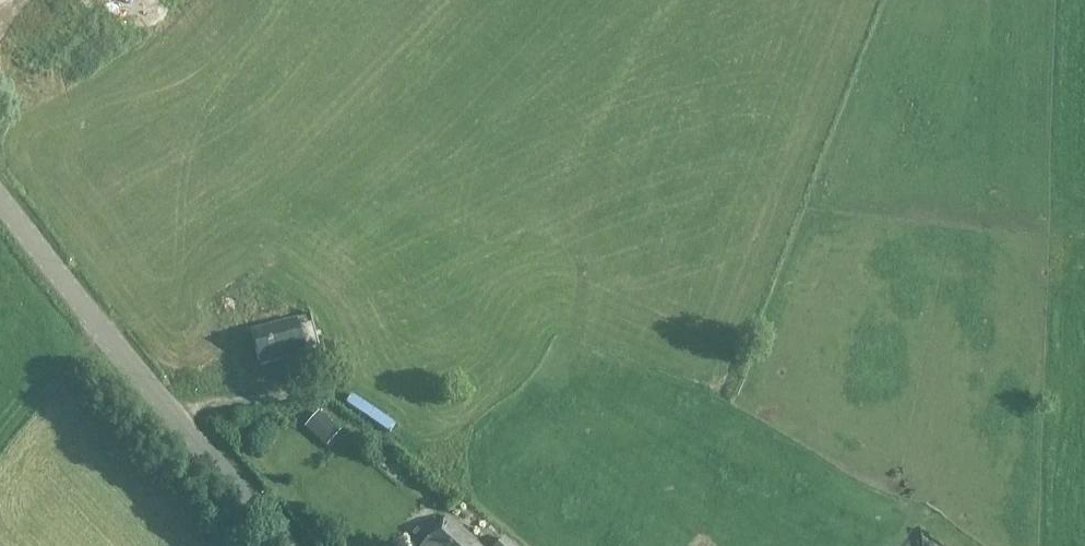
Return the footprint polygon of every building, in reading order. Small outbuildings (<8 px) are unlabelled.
[(308,317),(295,321),(250,333),(260,367),(318,351),(322,363),(343,357),(408,339),(384,252),(297,275),(308,317)] [(411,375),(342,388),(348,417),(397,407),(416,403),(411,375)] [(347,451),(359,437),(327,408),(315,421),(307,414),(289,435),(312,455),(330,436),(347,451)] [(449,517),(423,545),(481,545),(449,517)]
